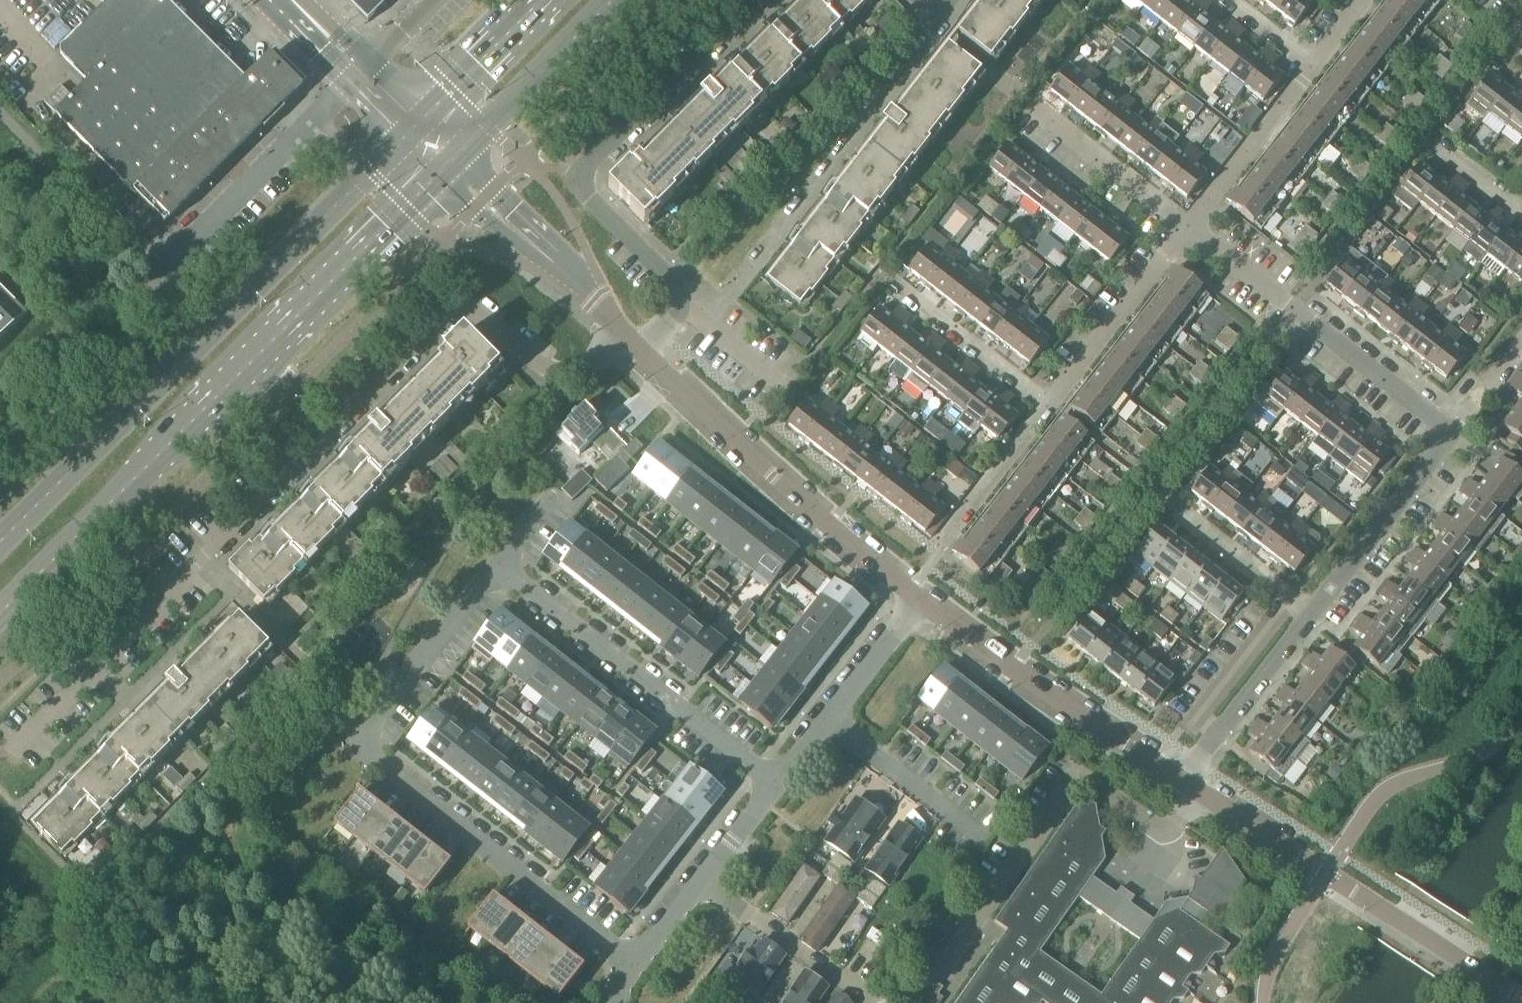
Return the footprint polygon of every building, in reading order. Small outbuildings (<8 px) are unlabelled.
[(103,4),(64,43),(66,45),(62,48),(62,58),(87,82),(71,98),(60,88),(44,104),(164,224),(304,84),(274,53),(245,83),(163,0),(100,0),(103,4)] [(367,23),(390,0),(344,0),(367,23)] [(731,77),(712,96),(708,92),(699,101),(699,102),(688,113),(692,116),(642,165),(636,159),(607,188),(643,224),(654,213),(656,215),(674,196),(673,195),(693,174),(695,176),(713,158),(712,156),(732,135),(734,137),(752,119),(750,117),(771,96),(773,98),(791,79),(790,78),(810,57),(812,59),(830,40),(828,39),(849,18),(851,20),(869,2),(867,0),(807,0),(731,77)] [(957,37),(990,63),(1009,38),(1011,40),(1027,19),(1025,18),(1039,0),(985,0),(957,37)] [(1143,8),(1149,0),(1132,0),(1143,8)] [(1160,22),(1177,0),(1149,0),(1143,8),(1160,22)] [(1177,35),(1204,1),(1203,0),(1194,0),(1189,5),(1183,0),(1177,0),(1160,22),(1177,35)] [(1225,204),(1229,207),(1230,207),(1261,231),(1278,209),(1288,196),(1301,179),(1316,161),(1329,171),(1340,156),(1327,146),(1328,145),(1341,128),(1355,111),(1368,94),(1381,77),(1394,60),(1408,44),(1421,27),(1431,14),(1442,0),(1391,0),(1390,2),(1376,19),(1363,36),(1350,53),(1337,70),(1323,87),(1297,121),(1283,138),(1270,155),(1257,172),(1247,185),(1243,189),(1239,195),(1235,192),(1225,204)] [(1276,13),(1286,0),(1259,0),(1257,2),(1263,6),(1264,4),(1276,13)] [(1276,13),(1288,22),(1286,25),(1292,29),(1313,2),(1311,0),(1286,0),(1276,13)] [(1177,35),(1194,48),(1213,24),(1203,15),(1210,6),(1204,1),(1177,35)] [(877,26),(887,36),(888,37),(898,26),(887,15),(877,26)] [(1194,48),(1211,62),(1238,27),(1231,22),(1223,32),(1213,24),(1194,48)] [(1465,22),(1460,29),(1473,39),(1478,33),(1465,22)] [(1211,62),(1228,75),(1247,50),(1237,42),(1244,32),(1238,27),(1211,62)] [(1473,39),(1460,29),(1454,36),(1468,46),(1473,39)] [(1111,48),(1118,54),(1124,47),(1117,41),(1111,48)] [(1148,59),(1155,50),(1145,42),(1138,51),(1148,59)] [(885,127),(817,214),(766,280),(799,306),(809,294),(811,295),(827,275),(825,273),(843,250),(845,252),(861,231),(859,230),(877,207),(879,209),(895,188),(893,187),(911,163),(913,165),(929,144),(927,143),(945,120),(947,122),(963,101),(961,100),(980,75),(947,49),(903,105),(899,102),(890,114),(889,114),(881,124),(885,127)] [(1229,76),(1222,85),(1237,97),(1244,88),(1245,88),(1272,54),(1265,49),(1258,59),(1247,50),(1228,75),(1229,76)] [(1272,54),(1245,88),(1262,102),(1282,78),(1271,69),(1278,59),(1272,54)] [(1138,74),(1146,65),(1136,56),(1129,65),(1138,74)] [(1438,56),(1433,63),(1447,74),(1452,67),(1438,56)] [(1447,74),(1433,63),(1428,70),(1441,80),(1447,74)] [(1163,70),(1171,77),(1176,71),(1167,65),(1163,70)] [(1059,104),(1065,108),(1094,72),(1087,66),(1079,76),(1068,67),(1049,92),(1061,102),(1059,104)] [(1072,110),(1084,119),(1103,95),(1092,86),(1100,77),(1094,72),(1065,108),(1070,112),(1072,110)] [(1469,94),(1461,104),(1465,107),(1483,121),(1488,115),(1487,114),(1506,89),(1489,76),(1489,77),(1485,74),(1473,89),(1477,91),(1473,97),(1469,94)] [(1481,124),(1497,137),(1504,128),(1521,105),(1521,92),(1517,98),(1506,89),(1487,114),(1488,115),(1481,124)] [(1412,90),(1406,97),(1420,108),(1425,101),(1412,90)] [(1093,131),(1099,135),(1127,98),(1121,93),(1113,103),(1103,95),(1084,119),(1095,128),(1093,131)] [(1181,102),(1196,114),(1201,108),(1186,96),(1181,102)] [(1212,108),(1218,100),(1212,96),(1206,103),(1212,108)] [(1420,108),(1406,97),(1401,104),(1415,114),(1420,108)] [(1106,136),(1118,146),(1137,121),(1126,113),(1134,103),(1127,98),(1099,135),(1104,139),(1106,136)] [(1504,128),(1521,141),(1521,140),(1521,105),(1504,128)] [(1127,158),(1133,162),(1162,125),(1156,120),(1155,119),(1147,129),(1137,121),(1118,146),(1129,155),(1127,158)] [(1447,129),(1454,135),(1462,125),(1455,119),(1447,129)] [(1385,124),(1380,131),(1393,142),(1398,135),(1385,124)] [(1152,172),(1171,148),(1178,138),(1168,130),(1162,125),(1133,162),(1138,166),(1140,163),(1152,172)] [(1393,142),(1380,131),(1374,138),(1388,148),(1393,142)] [(743,147),(756,161),(763,154),(750,140),(743,147)] [(988,170),(1006,183),(1025,159),(1008,145),(988,170)] [(1161,184),(1167,188),(1195,151),(1189,146),(1181,156),(1171,148),(1152,172),(1163,182),(1161,184)] [(726,164),(740,177),(754,163),(740,150),(726,164)] [(1195,151),(1167,188),(1172,192),(1174,190),(1186,200),(1206,175),(1194,166),(1202,156),(1195,151)] [(1006,183),(1023,197),(1042,172),(1025,159),(1006,183)] [(1358,159),(1353,165),(1366,176),(1372,169),(1358,159)] [(1366,176),(1353,165),(1348,172),(1361,183),(1366,176)] [(1393,198),(1411,212),(1437,179),(1420,165),(1393,198)] [(730,187),(734,183),(737,180),(723,167),(716,174),(730,187)] [(1023,197),(1040,210),(1059,185),(1042,172),(1023,197)] [(1418,203),(1435,216),(1462,182),(1455,177),(1448,187),(1437,179),(1411,212),(1418,203)] [(1435,216),(1452,230),(1471,205),(1461,197),(1468,187),(1462,182),(1435,216)] [(1040,210),(1057,223),(1076,199),(1059,185),(1040,210)] [(1332,193),(1326,199),(1340,210),(1345,203),(1332,193)] [(977,207),(983,212),(991,202),(984,197),(977,207)] [(1058,224),(1050,234),(1066,246),(1073,236),(1074,237),(1093,212),(1076,199),(1057,223),(1058,224)] [(1340,210),(1326,199),(1321,206),(1335,217),(1340,210)] [(979,214),(970,208),(961,200),(954,210),(971,224),(979,214)] [(1000,225),(1008,215),(998,207),(991,202),(983,212),(990,217),(1000,225)] [(1452,230),(1469,243),(1496,208),(1489,204),(1482,213),(1471,205),(1452,230)] [(912,206),(906,213),(913,219),(919,212),(912,206)] [(1378,218),(1385,224),(1393,213),(1386,208),(1378,218)] [(1469,244),(1463,252),(1480,265),(1486,257),(1505,232),(1495,224),(1503,214),(1496,208),(1469,243),(1469,244)] [(1074,237),(1091,250),(1110,225),(1093,212),(1074,237)] [(913,219),(906,213),(900,221),(908,227),(913,219)] [(1375,222),(1367,232),(1374,237),(1382,227),(1375,222)] [(1011,233),(1017,239),(1025,229),(1019,223),(1011,233)] [(1110,225),(1091,250),(1109,264),(1128,239),(1110,225)] [(1305,226),(1300,233),(1313,244),(1318,237),(1305,226)] [(1025,229),(1017,239),(1024,244),(1032,234),(1025,229)] [(1405,239),(1412,244),(1418,236),(1411,231),(1405,239)] [(1503,270),(1521,246),(1521,232),(1516,240),(1505,232),(1486,257),(1480,265),(1497,278),(1503,270)] [(1313,244),(1300,233),(1294,240),(1308,251),(1313,244)] [(992,248),(1002,256),(1009,247),(1000,238),(992,248)] [(1410,249),(1398,239),(1398,240),(1390,249),(1402,258),(1410,249)] [(920,241),(901,266),(902,267),(908,271),(908,272),(921,282),(919,284),(924,288),(953,251),(946,246),(939,256),(927,247),(921,242),(920,241)] [(1503,270),(1521,284),(1521,282),(1521,246),(1503,270)] [(878,249),(872,256),(880,262),(885,255),(878,249)] [(1045,260),(1051,265),(1059,255),(1053,250),(1045,260)] [(931,289),(943,299),(962,274),(952,266),(959,256),(953,251),(924,288),(929,292),(931,289)] [(1331,290),(1343,299),(1370,265),(1352,251),(1323,288),(1329,293),(1331,290)] [(1399,264),(1407,270),(1415,260),(1407,254),(1399,264)] [(1059,255),(1051,265),(1058,271),(1066,261),(1059,255)] [(880,262),(872,256),(866,264),(874,270),(880,262)] [(1024,266),(1036,276),(1044,266),(1032,256),(1024,266)] [(1453,264),(1445,274),(1456,282),(1464,273),(1453,264)] [(1353,311),(1358,315),(1387,278),(1370,265),(1343,299),(1355,309),(1353,311)] [(1436,285),(1437,284),(1445,274),(1434,266),(1425,277),(1436,285)] [(1168,285),(1097,376),(1070,411),(1101,435),(1209,297),(1174,270),(1164,282),(1168,285)] [(953,311),(958,315),(987,278),(980,272),(973,282),(962,274),(943,299),(955,308),(953,311)] [(1445,274),(1437,284),(1449,293),(1456,282),(1445,274)] [(1063,282),(1055,276),(1051,282),(1059,288),(1063,282)] [(1087,277),(1079,287),(1086,293),(1094,282),(1087,277)] [(965,316),(977,325),(996,301),(986,292),(993,283),(987,278),(958,315),(963,319),(965,316)] [(1365,317),(1377,326),(1396,301),(1386,293),(1393,283),(1387,278),(1358,315),(1363,319),(1365,317)] [(26,315),(0,288),(0,341),(26,315)] [(996,301),(977,325),(989,335),(987,337),(992,341),(1021,304),(1014,299),(1005,291),(997,301),(996,301)] [(1083,296),(1076,291),(1068,301),(1075,306),(1083,296)] [(844,292),(838,300),(846,306),(852,298),(844,292)] [(846,306),(838,300),(832,307),(840,313),(846,306)] [(1387,338),(1392,342),(1421,305),(1414,300),(1407,309),(1396,301),(1377,326),(1389,335),(1387,338)] [(1021,304),(992,341),(997,345),(999,343),(1011,352),(1030,327),(1020,319),(1028,309),(1021,304)] [(1421,305),(1392,342),(1397,346),(1399,343),(1411,353),(1430,328),(1437,319),(1427,310),(1421,305)] [(860,334),(877,347),(904,313),(898,308),(890,318),(879,309),(860,334)] [(877,347),(894,361),(914,336),(903,328),(911,318),(904,313),(877,347)] [(1459,329),(1469,337),(1479,324),(1469,317),(1459,329)] [(1421,364),(1426,368),(1455,331),(1448,326),(1441,336),(1430,328),(1411,353),(1423,362),(1421,364)] [(1030,327),(1011,352),(1023,361),(1021,364),(1027,368),(1048,341),(1030,327)] [(1225,328),(1220,335),(1234,345),(1239,339),(1225,328)] [(1455,331),(1426,368),(1431,372),(1433,370),(1446,380),(1465,355),(1454,346),(1461,336),(1455,331)] [(393,478),(402,469),(412,459),(410,457),(430,437),(432,439),(451,420),(449,419),(469,398),(471,400),(489,381),(488,380),(499,369),(463,333),(434,362),(440,368),(390,417),(387,414),(376,425),(376,424),(367,433),(371,437),(263,545),(257,539),(228,568),(264,604),(275,593),(276,595),(295,576),(293,574),(313,554),(315,556),(334,537),(332,536),(352,515),(354,517),(372,499),(371,497),(392,476),(393,478)] [(895,361),(888,370),(904,384),(906,382),(912,374),(911,374),(938,340),(932,335),(924,344),(914,336),(894,361),(895,361)] [(1234,345),(1220,335),(1215,342),(1228,352),(1234,345)] [(923,395),(928,387),(948,363),(937,355),(945,345),(938,340),(911,374),(912,374),(906,382),(923,395)] [(928,387),(945,401),(972,366),(966,361),(958,371),(948,363),(928,387)] [(1199,362),(1194,369),(1207,380),(1212,373),(1199,362)] [(945,401),(962,414),(982,389),(971,381),(979,371),(972,366),(945,401)] [(1207,380),(1194,369),(1188,376),(1202,386),(1207,380)] [(1275,421),(1283,411),(1309,376),(1303,371),(1296,381),(1285,372),(1257,407),(1275,421)] [(1512,379),(1521,387),(1521,376),(1517,372),(1512,379)] [(1283,411),(1300,424),(1319,400),(1309,391),(1316,382),(1309,376),(1283,411)] [(1507,386),(1521,397),(1521,387),(1512,379),(1507,386)] [(962,414),(956,422),(974,436),(980,428),(979,427),(1006,393),(1000,388),(992,398),(982,389),(962,414)] [(1006,393),(979,427),(980,428),(997,441),(1017,417),(1005,408),(1013,398),(1006,393)] [(1172,396),(1167,403),(1180,413),(1186,407),(1172,396)] [(1300,424),(1317,438),(1344,403),(1337,398),(1330,408),(1319,400),(1300,424)] [(798,439),(803,443),(832,406),(825,401),(818,410),(807,402),(787,426),(800,436),(798,439)] [(1180,413),(1167,403),(1162,410),(1175,420),(1180,413)] [(1329,458),(1334,451),(1353,426),(1343,418),(1350,408),(1344,403),(1317,438),(1312,445),(1329,458)] [(560,430),(556,434),(569,446),(578,456),(591,443),(600,452),(605,448),(611,454),(622,443),(605,427),(598,419),(584,406),(576,414),(575,412),(571,416),(572,418),(560,430)] [(810,444),(822,454),(841,429),(831,421),(838,411),(832,406),(803,443),(808,447),(810,444)] [(1501,426),(1511,434),(1506,441),(1521,452),(1521,451),(1521,414),(1515,408),(1501,426)] [(892,411),(885,420),(895,428),(902,419),(892,411)] [(1066,416),(982,523),(964,546),(960,542),(951,554),(986,582),(1094,444),(1074,429),(1078,425),(1066,416)] [(1167,430),(1151,418),(1145,425),(1153,432),(1155,430),(1162,436),(1167,430)] [(931,420),(923,430),(940,443),(948,433),(931,420)] [(904,422),(897,431),(907,438),(914,429),(904,422)] [(1351,464),(1378,430),(1371,425),(1364,434),(1353,426),(1334,451),(1351,464)] [(1136,426),(1132,430),(1140,437),(1154,448),(1159,441),(1146,430),(1144,433),(1136,426)] [(832,465),(837,469),(866,432),(859,427),(852,437),(841,429),(822,454),(834,463),(832,465)] [(1351,464),(1345,471),(1363,485),(1364,484),(1369,478),(1388,453),(1377,445),(1384,435),(1378,430),(1351,464)] [(844,471),(856,480),(875,455),(865,447),(872,437),(866,432),(837,469),(842,473),(844,471)] [(964,446),(948,434),(940,443),(940,444),(956,456),(964,446)] [(1251,452),(1257,444),(1246,435),(1239,443),(1251,452)] [(1154,448),(1140,437),(1135,444),(1149,454),(1154,448)] [(632,442),(622,452),(631,460),(642,448),(640,446),(634,440),(632,442)] [(633,478),(651,491),(675,460),(658,446),(633,478)] [(467,460),(453,447),(447,454),(460,467),(467,460)] [(1515,471),(1520,465),(1505,453),(1486,478),(1511,497),(1517,502),(1521,496),(1521,477),(1515,471)] [(866,492),(871,496),(900,459),(893,454),(886,464),(875,455),(856,480),(868,489),(866,492)] [(430,471),(443,484),(457,470),(444,457),(430,471)] [(878,497),(890,507),(909,482),(899,474),(906,464),(900,459),(871,496),(876,500),(878,497)] [(651,491),(668,505),(692,473),(675,460),(651,491)] [(956,480),(965,469),(954,461),(945,472),(956,480)] [(1275,464),(1270,471),(1280,478),(1285,472),(1275,464)] [(1201,505),(1206,509),(1235,472),(1228,467),(1221,477),(1209,468),(1190,493),(1203,503),(1201,505)] [(1307,484),(1307,480),(1294,468),(1285,479),(1301,492),(1307,484)] [(1329,493),(1337,483),(1320,470),(1312,480),(1329,493)] [(561,490),(568,498),(571,502),(592,482),(581,471),(561,490)] [(1213,511),(1225,520),(1244,495),(1252,486),(1235,472),(1206,509),(1211,513),(1213,511)] [(668,505),(685,518),(709,487),(692,473),(668,505)] [(420,480),(433,494),(440,487),(427,474),(420,480)] [(1110,475),(1105,482),(1119,492),(1124,486),(1110,475)] [(1375,483),(1369,478),(1364,484),(1370,489),(1375,483)] [(1468,481),(1463,487),(1498,514),(1511,497),(1486,478),(1478,488),(1468,481)] [(900,519),(905,523),(934,486),(927,481),(920,490),(909,482),(890,507),(902,516),(900,519)] [(1119,492),(1105,482),(1100,489),(1113,499),(1119,492)] [(934,486),(905,523),(910,527),(912,524),(925,534),(944,509),(933,500),(940,491),(934,486)] [(685,518),(702,531),(726,500),(709,487),(685,518)] [(1460,512),(1491,536),(1504,519),(1498,514),(1463,487),(1458,494),(1468,501),(1460,512)] [(1269,499),(1239,536),(1245,540),(1247,538),(1259,547),(1278,522),(1293,503),(1277,490),(1270,500),(1269,499)] [(1235,532),(1239,536),(1269,499),(1262,494),(1255,503),(1244,495),(1225,520),(1237,530),(1235,532)] [(1327,511),(1333,503),(1330,500),(1326,497),(1319,505),(1327,511)] [(612,506),(622,513),(627,507),(617,499),(612,506)] [(702,531),(719,545),(743,513),(726,500),(702,531)] [(593,511),(603,518),(608,512),(598,504),(593,511)] [(1084,509),(1079,516),(1092,526),(1097,520),(1084,509)] [(608,512),(603,518),(612,526),(617,519),(608,512)] [(1442,515),(1436,521),(1477,553),(1491,536),(1460,512),(1451,522),(1442,515)] [(719,545),(736,558),(760,527),(743,513),(719,545)] [(1092,526),(1079,516),(1073,523),(1087,533),(1092,526)] [(637,525),(646,532),(651,526),(642,519),(637,525)] [(1269,559),(1273,562),(1303,526),(1296,520),(1289,530),(1278,522),(1259,547),(1271,556),(1269,559)] [(1441,535),(1433,546),(1458,565),(1471,548),(1477,553),(1436,521),(1431,528),(1441,535)] [(544,557),(561,571),(586,539),(568,525),(544,557)] [(651,526),(646,532),(656,540),(661,533),(651,526)] [(1134,555),(1152,569),(1174,540),(1156,526),(1134,555)] [(1303,526),(1273,562),(1279,567),(1281,564),(1294,574),(1313,549),(1320,542),(1319,537),(1312,532),(1308,532),(1309,531),(1303,526)] [(736,558),(753,571),(777,540),(760,527),(736,558)] [(627,537),(637,545),(642,538),(632,531),(627,537)] [(642,538),(637,545),(646,552),(651,546),(642,538)] [(561,571),(578,584),(603,553),(586,539),(561,571)] [(777,540),(753,571),(771,585),(795,554),(777,540)] [(1152,569),(1169,582),(1191,554),(1174,540),(1152,569)] [(1057,543),(1052,550),(1066,560),(1071,554),(1057,543)] [(1521,559),(1521,543),(1514,553),(1521,558),(1521,559)] [(671,552),(680,559),(685,553),(676,545),(671,552)] [(1415,549),(1410,555),(1444,582),(1445,582),(1458,565),(1433,546),(1425,556),(1415,549)] [(1066,560),(1052,550),(1047,557),(1060,567),(1066,560)] [(578,584),(595,597),(620,566),(603,553),(578,584)] [(685,553),(680,559),(690,567),(695,560),(685,553)] [(1169,582),(1186,596),(1209,567),(1191,554),(1169,582)] [(1414,569),(1406,580),(1438,604),(1451,587),(1445,582),(1444,582),(1410,555),(1405,562),(1414,569)] [(661,564),(671,571),(676,565),(666,557),(661,564)] [(676,565),(671,571),(680,579),(685,572),(676,565)] [(595,597),(612,611),(637,579),(620,566),(595,597)] [(794,566),(786,575),(793,580),(800,571),(794,566)] [(1186,596),(1203,609),(1225,580),(1209,567),(1186,596)] [(705,578),(714,586),(719,579),(710,572),(705,578)] [(793,580),(786,575),(779,585),(785,590),(793,580)] [(1031,577),(1025,584),(1039,594),(1044,588),(1031,577)] [(612,611),(629,624),(654,592),(637,579),(612,611)] [(719,579),(714,586),(724,593),(729,587),(719,579)] [(1125,590),(1131,595),(1138,585),(1132,580),(1125,590)] [(1225,580),(1203,609),(1220,623),(1231,608),(1237,613),(1246,600),(1241,596),(1243,594),(1225,580)] [(1388,583),(1383,589),(1424,621),(1438,604),(1406,580),(1398,590),(1388,583)] [(1494,594),(1500,587),(1500,586),(1493,581),(1487,588),(1494,594)] [(695,591),(705,598),(710,592),(700,584),(695,591)] [(834,584),(820,602),(852,627),(866,609),(834,584)] [(1039,594),(1025,584),(1020,591),(1034,601),(1039,594)] [(1138,585),(1131,595),(1137,600),(1145,590),(1138,585)] [(1424,621),(1383,589),(1378,596),(1388,603),(1379,614),(1411,639),(1424,621)] [(629,624),(646,637),(671,606),(654,592),(629,624)] [(710,592),(705,598),(714,605),(719,599),(710,592)] [(1114,604),(1120,609),(1127,599),(1121,595),(1114,604)] [(1127,599),(1120,609),(1126,614),(1134,604),(1127,599)] [(760,609),(766,614),(774,605),(767,600),(760,609)] [(747,601),(739,610),(746,615),(748,612),(753,606),(747,601)] [(820,602),(807,619),(839,644),(852,627),(820,602)] [(646,637),(663,651),(688,619),(671,606),(646,637)] [(1465,617),(1472,622),(1473,623),(1482,612),(1481,612),(1474,606),(1465,617)] [(1159,617),(1165,621),(1172,612),(1166,607),(1159,617)] [(738,625),(741,622),(746,615),(739,610),(732,620),(738,625)] [(748,612),(746,615),(741,622),(747,627),(755,617),(748,612)] [(1067,640),(1085,654),(1107,626),(1089,612),(1067,640)] [(1172,612),(1165,621),(1171,626),(1179,617),(1172,612)] [(471,650),(488,664),(517,627),(499,614),(471,650)] [(1359,615),(1354,621),(1357,623),(1398,655),(1411,639),(1379,614),(1371,624),(1359,615)] [(238,618),(188,669),(184,666),(174,676),(173,676),(164,685),(168,688),(31,825),(61,855),(72,844),(74,846),(92,828),(90,826),(111,805),(112,807),(131,789),(129,787),(150,767),(151,768),(170,750),(168,748),(189,727),(191,729),(209,711),(207,709),(228,688),(230,690),(248,672),(246,670),(268,648),(238,618)] [(663,651),(680,664),(705,632),(688,619),(663,651)] [(807,619),(794,636),(825,661),(839,644),(807,619)] [(1148,631),(1154,635),(1161,626),(1155,621),(1148,631)] [(741,622),(738,625),(733,631),(740,636),(747,627),(741,622)] [(1357,623),(1352,630),(1361,637),(1352,649),(1387,675),(1401,658),(1398,655),(1357,623)] [(1085,654),(1102,668),(1124,639),(1107,626),(1085,654)] [(1161,626),(1154,635),(1160,640),(1167,631),(1161,626)] [(493,659),(509,672),(534,641),(517,627),(488,664),(489,664),(493,659)] [(1451,630),(1445,637),(1456,645),(1461,638),(1451,630)] [(705,632),(680,664),(698,678),(723,646),(705,632)] [(794,636),(781,653),(812,678),(825,661),(794,636)] [(1456,645),(1445,637),(1440,644),(1450,652),(1456,645)] [(1198,647),(1205,652),(1212,643),(1206,638),(1198,647)] [(1102,668),(1119,681),(1141,652),(1124,639),(1102,668)] [(509,672),(526,686),(551,654),(534,641),(509,672)] [(1311,653),(1306,659),(1341,686),(1354,668),(1329,649),(1321,660),(1311,653)] [(727,651),(720,660),(726,665),(734,656),(727,651)] [(1119,681),(1136,694),(1158,666),(1141,652),(1119,681)] [(1201,657),(1195,652),(1187,662),(1194,667),(1201,657)] [(781,653),(767,670),(799,695),(812,678),(781,653)] [(526,686),(543,699),(568,667),(551,654),(526,686)] [(1310,673),(1302,684),(1327,703),(1341,686),(1306,659),(1301,666),(1310,673)] [(726,665),(720,660),(712,670),(719,675),(726,665)] [(1427,675),(1433,668),(1423,660),(1418,667),(1427,675)] [(1158,666),(1136,694),(1153,708),(1176,679),(1158,666)] [(544,699),(537,709),(553,721),(560,712),(585,681),(568,667),(543,699),(544,699)] [(918,700),(935,714),(960,683),(942,669),(918,700)] [(767,670),(754,687),(785,712),(799,695),(767,670)] [(291,671),(285,678),(292,685),(298,678),(291,671)] [(461,679),(471,686),(476,680),(466,673),(461,679)] [(292,685),(285,678),(278,684),(285,691),(292,685)] [(476,680),(471,686),(480,694),(485,687),(476,680)] [(560,712),(577,725),(602,694),(585,681),(560,712)] [(935,714),(952,728),(977,696),(960,683),(935,714)] [(1284,687),(1279,693),(1314,720),(1327,703),(1302,684),(1294,694),(1284,687)] [(785,712),(754,687),(740,705),(771,729),(785,712)] [(457,696),(467,703),(472,697),(462,689),(457,696)] [(1284,707),(1276,718),(1300,737),(1314,720),(1279,693),(1274,700),(1284,707)] [(577,725),(594,739),(619,707),(602,694),(577,725)] [(952,728),(970,741),(994,709),(977,696),(952,728)] [(472,697),(467,703),(476,710),(481,704),(472,697)] [(495,706),(505,713),(510,707),(500,699),(495,706)] [(510,707),(505,713),(514,720),(519,714),(510,707)] [(594,739),(611,752),(636,721),(619,707),(594,739)] [(970,741),(987,754),(1011,723),(994,709),(970,741)] [(408,742),(425,756),(450,724),(432,710),(408,742)] [(227,722),(234,729),(241,722),(234,715),(227,722)] [(491,722),(501,730),(506,723),(496,716),(491,722)] [(1258,721),(1253,727),(1297,762),(1310,745),(1300,737),(1276,718),(1267,728),(1258,721)] [(636,721),(611,752),(629,766),(654,734),(636,721)] [(241,722),(234,729),(241,735),(248,729),(241,722)] [(506,723),(501,730),(510,737),(515,731),(506,723)] [(987,754),(1004,768),(1028,736),(1011,723),(987,754)] [(425,756),(443,769),(467,738),(450,724),(425,756)] [(218,732),(224,738),(231,732),(224,725),(218,732)] [(529,732),(539,740),(544,733),(534,726),(529,732)] [(906,732),(916,740),(921,734),(911,726),(906,732)] [(1297,762),(1253,727),(1247,734),(1257,741),(1248,753),(1270,770),(1281,778),(1283,780),(1297,762)] [(231,732),(224,738),(231,745),(238,738),(231,732)] [(544,733),(539,740),(548,747),(553,741),(544,733)] [(921,734),(916,740),(925,747),(930,741),(921,734)] [(1028,736),(1004,768),(1021,781),(1046,750),(1028,736)] [(443,769),(459,782),(484,751),(467,738),(443,769)] [(525,749),(535,756),(540,750),(530,742),(525,749)] [(540,750),(535,756),(544,764),(549,757),(540,750)] [(649,750),(642,760),(648,765),(656,755),(649,750)] [(459,782),(477,796),(501,764),(484,751),(459,782)] [(563,759),(573,766),(578,760),(568,752),(563,759)] [(940,759),(950,767),(955,760),(945,753),(940,759)] [(1347,763),(1342,759),(1337,765),(1342,769),(1347,763)] [(578,760),(573,766),(582,774),(587,767),(578,760)] [(648,765),(642,760),(634,769),(641,774),(648,765)] [(955,760),(950,767),(959,774),(964,768),(955,760)] [(477,796),(493,809),(518,777),(501,764),(477,796)] [(1333,782),(1343,772),(1341,771),(1334,765),(1325,775),(1333,782)] [(559,775),(569,783),(574,776),(564,769),(559,775)] [(690,769),(676,786),(708,811),(721,793),(690,769)] [(1281,778),(1270,770),(1265,776),(1276,785),(1281,778)] [(189,774),(182,781),(189,787),(195,781),(189,774)] [(574,776),(569,783),(578,790),(583,784),(574,776)] [(588,783),(591,785),(597,790),(602,784),(593,776),(588,783)] [(493,809),(511,822),(539,786),(538,785),(534,790),(518,777),(493,809)] [(974,786),(984,793),(989,787),(979,779),(974,786)] [(189,787),(182,781),(175,787),(182,794),(189,787)] [(623,784),(615,794),(622,799),(629,789),(623,784)] [(511,822),(527,835),(556,799),(539,786),(511,822)] [(676,786),(663,804),(694,828),(708,811),(676,786)] [(989,787),(984,793),(993,801),(998,794),(989,787)] [(333,826),(352,840),(377,807),(359,793),(333,826)] [(597,805),(603,811),(610,802),(611,801),(604,796),(597,805)] [(994,923),(1006,931),(956,1002),(1041,1002),(1042,1002),(1171,1002),(1173,1001),(1183,999),(1183,1000),(1188,992),(1190,988),(1189,984),(1186,982),(1190,976),(1200,974),(1200,975),(1205,968),(1211,973),(1212,972),(1212,971),(1214,968),(1213,964),(1210,961),(1214,956),(1224,954),(1229,947),(1198,925),(1206,914),(1218,922),(1245,884),(1222,851),(1221,850),(1200,880),(1195,877),(1194,878),(1191,893),(1187,898),(1165,902),(1152,921),(1128,904),(1132,898),(1120,889),(1115,895),(1092,878),(1105,860),(1104,859),(1101,839),(1105,832),(1099,827),(1095,807),(1096,807),(1082,797),(994,923)] [(527,835),(545,849),(569,818),(553,805),(557,800),(556,799),(527,835)] [(880,819),(883,814),(883,809),(878,806),(873,806),(869,811),(855,801),(825,843),(853,862),(882,821),(880,819)] [(603,811),(609,816),(617,807),(610,802),(603,811)] [(663,804),(649,821),(681,845),(694,828),(663,804)] [(352,840),(370,854),(395,821),(377,807),(352,840)] [(609,816),(603,811),(595,821),(602,826),(609,816)] [(150,813),(143,819),(150,826),(157,820),(150,813)] [(569,818),(545,849),(562,863),(587,831),(569,818)] [(150,826),(143,819),(136,826),(143,833),(150,826)] [(370,854),(388,868),(413,835),(395,821),(370,854)] [(649,821),(636,838),(668,862),(681,845),(649,821)] [(866,871),(888,886),(920,840),(898,825),(866,871)] [(388,868),(405,882),(431,849),(413,835),(388,868)] [(587,838),(579,848),(586,853),(593,843),(587,838)] [(636,838),(623,854),(654,879),(668,862),(636,838)] [(586,853),(579,848),(572,857),(578,862),(586,853)] [(431,849),(405,882),(424,897),(450,864),(431,849)] [(111,852),(104,858),(111,865),(118,858),(111,852)] [(623,854),(609,871),(641,896),(654,879),(623,854)] [(828,864),(845,877),(852,867),(835,855),(828,864)] [(111,865),(104,858),(98,865),(104,872),(111,865)] [(838,887),(845,877),(828,865),(826,867),(821,875),(838,887)] [(771,914),(786,925),(819,878),(803,867),(771,914)] [(845,877),(860,888),(861,888),(878,900),(885,890),(868,878),(852,867),(845,877)] [(641,896),(609,871),(595,889),(627,914),(641,896)] [(838,887),(801,939),(800,941),(816,953),(823,943),(853,898),(838,887)] [(878,900),(860,888),(853,898),(855,899),(871,910),(878,900)] [(466,930),(485,945),(511,912),(492,897),(466,930)] [(485,945),(503,959),(529,926),(511,912),(485,945)] [(503,959),(521,973),(547,940),(529,926),(503,959)] [(521,973),(539,987),(565,954),(547,940),(521,973)] [(736,995),(747,1002),(753,1002),(786,956),(770,945),(762,957),(747,947),(726,976),(741,987),(736,995)] [(565,954),(539,987),(558,1001),(583,968),(565,954)] [(826,989),(804,973),(783,1002),(816,1002),(826,989)] [(714,987),(730,998),(737,988),(721,977),(714,987)] [(830,1002),(848,1002),(836,994),(830,1002)]
